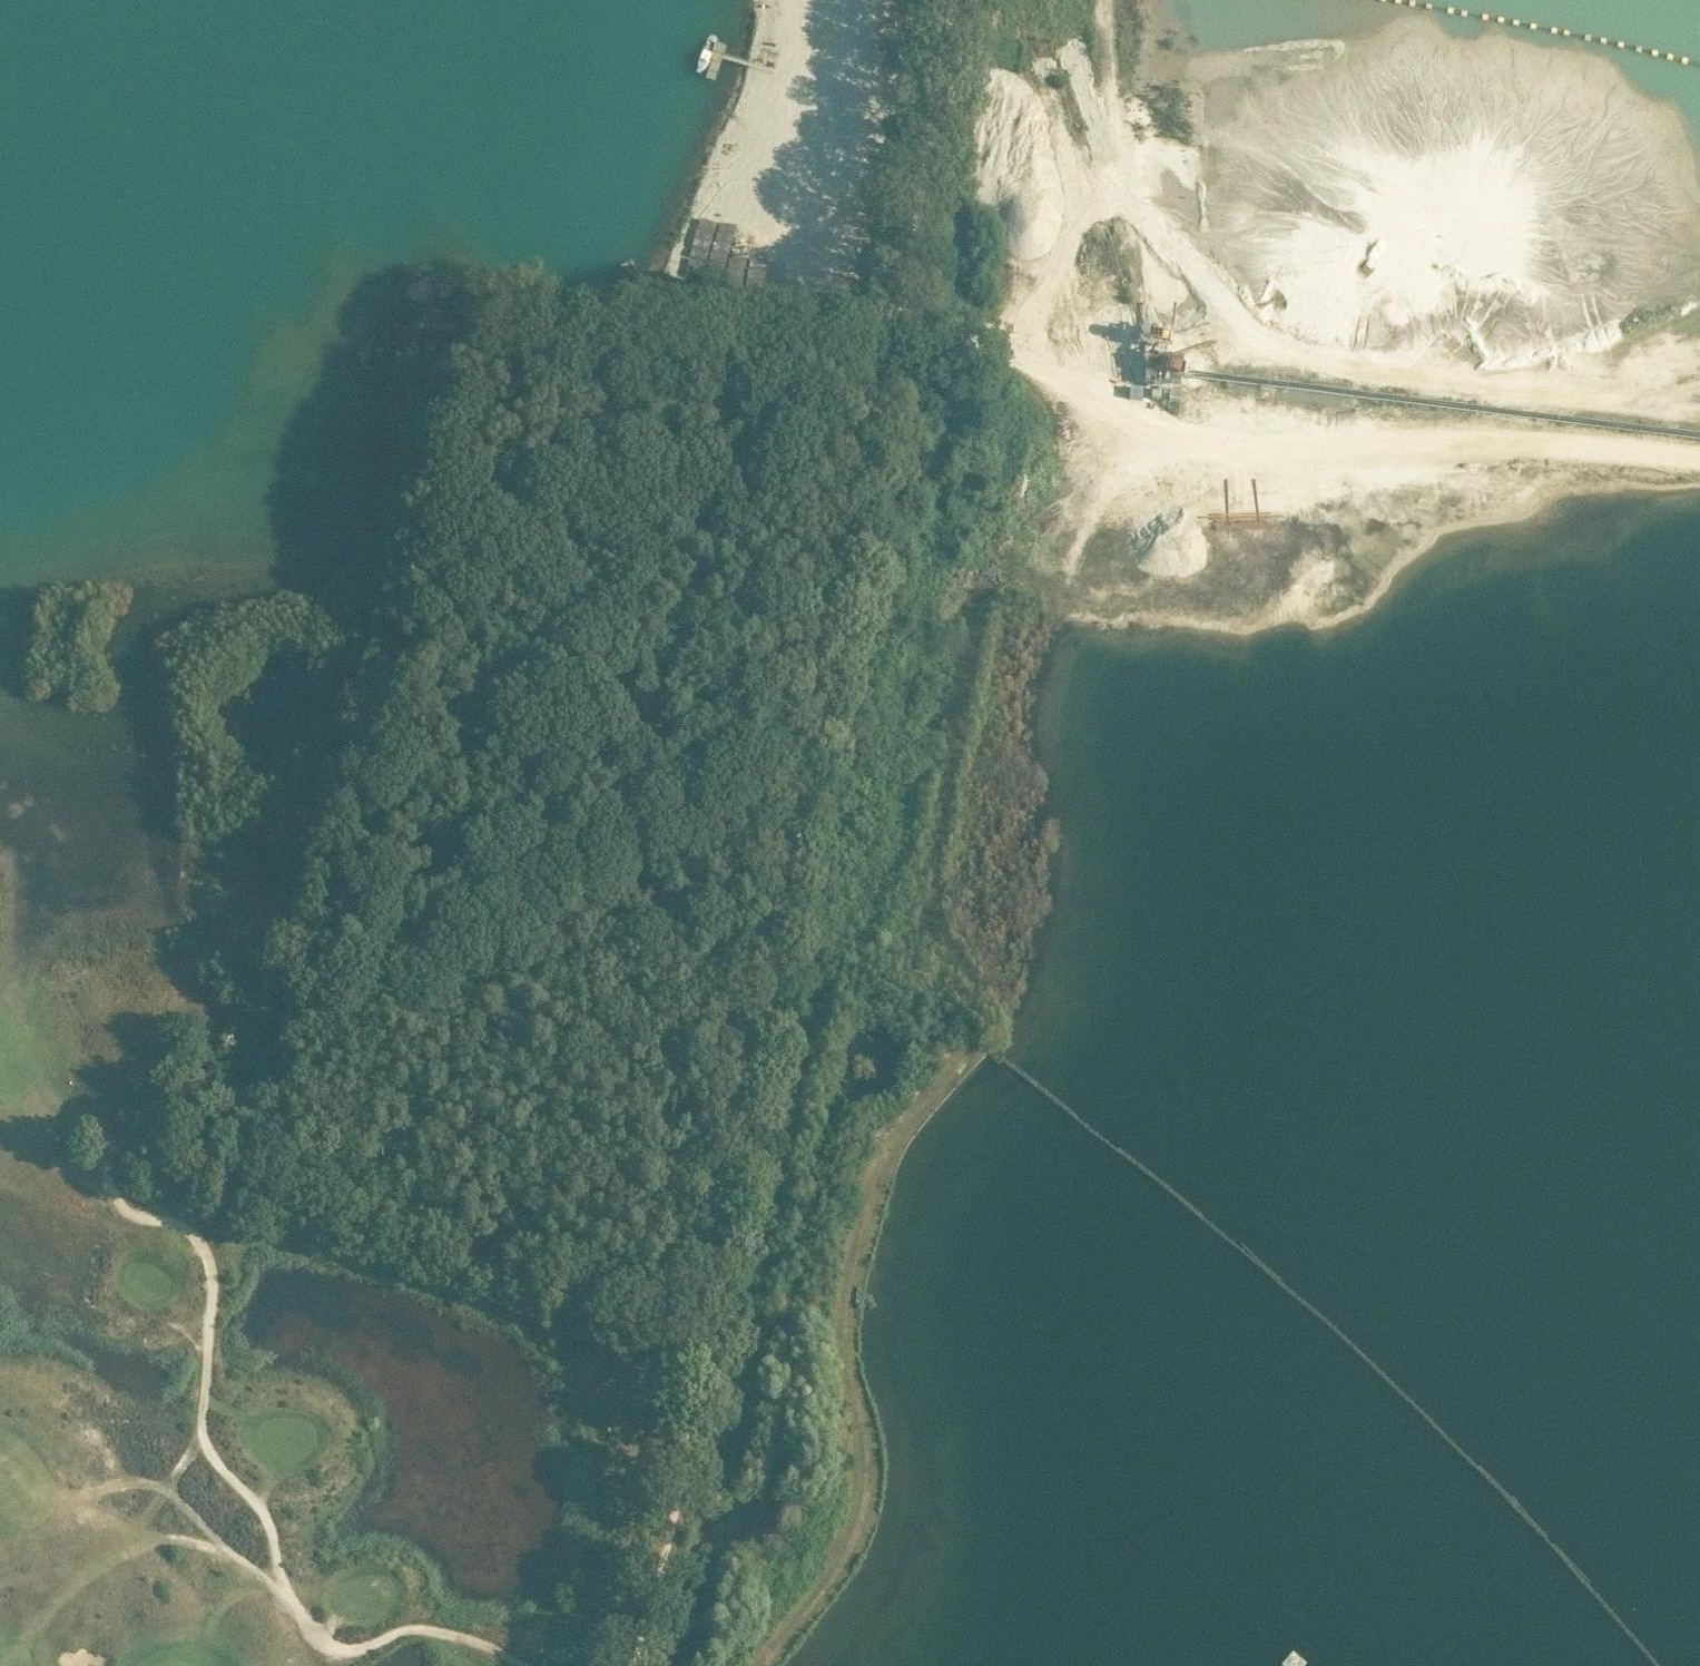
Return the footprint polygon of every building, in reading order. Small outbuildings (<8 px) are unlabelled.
[(1177,333),(1182,348),(1209,338),(1204,323),(1177,333)]
